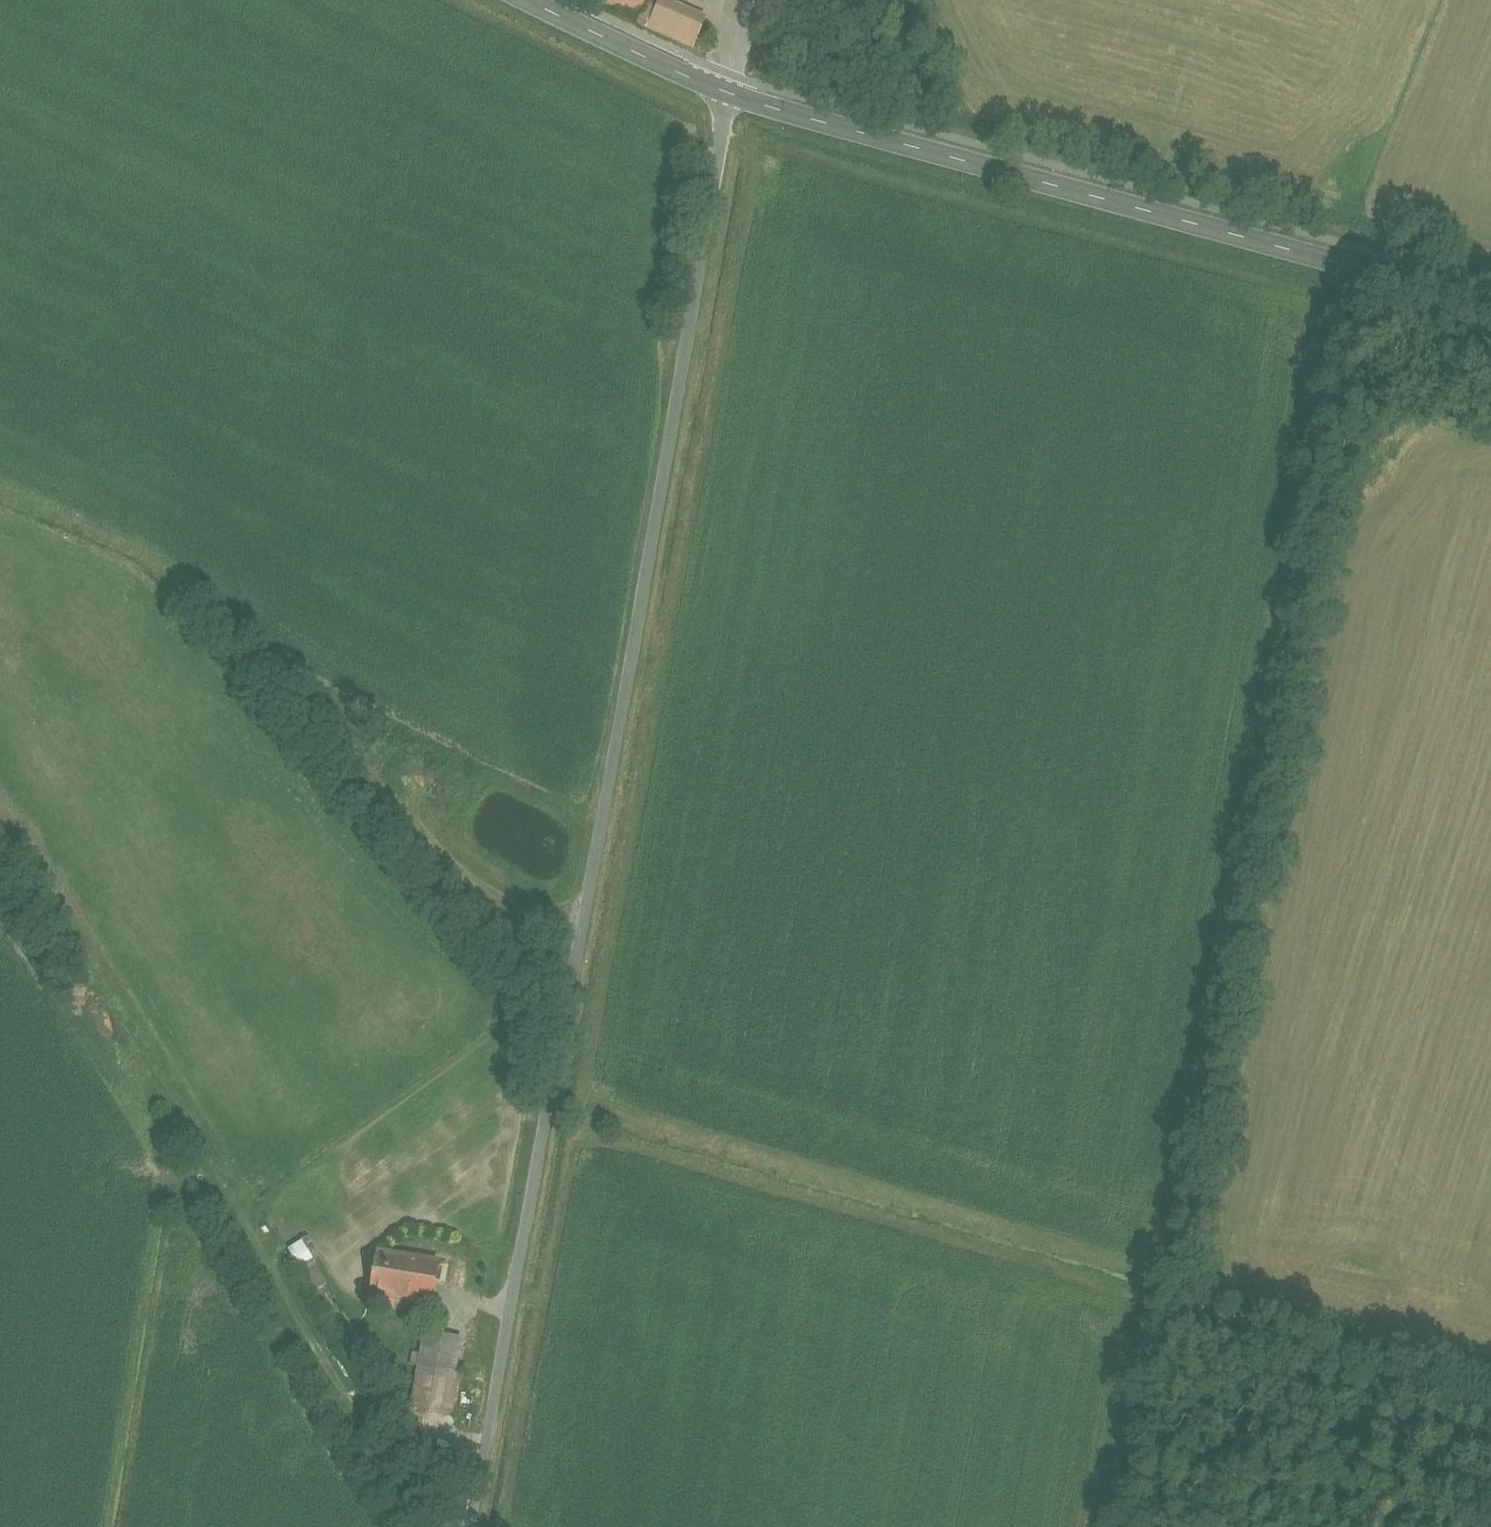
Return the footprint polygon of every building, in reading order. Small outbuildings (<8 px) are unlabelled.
[(669,0),(661,0),(649,30),(695,50),(709,17),(669,0)] [(440,1263),(377,1252),(370,1294),(433,1305),(440,1263)] [(457,1383),(464,1341),(427,1335),(420,1377),(457,1383)] [(457,1383),(420,1377),(416,1377),(411,1409),(455,1416),(460,1384),(457,1383)]
